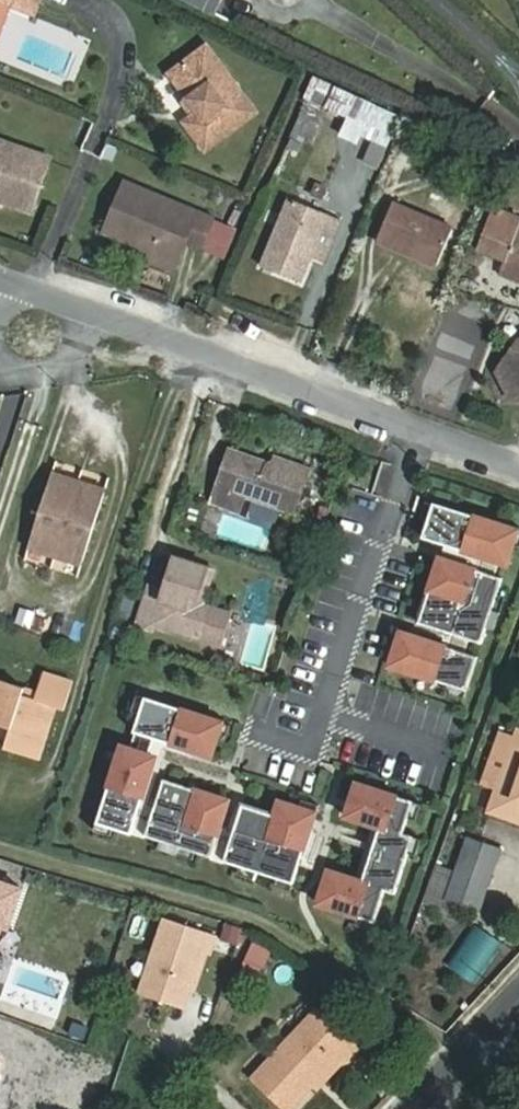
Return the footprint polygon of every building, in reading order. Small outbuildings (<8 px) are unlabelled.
[(1,1),(33,14),(39,0),(1,0),(1,1)] [(205,11),(214,16),(222,0),(183,0),(205,11)] [(0,3),(0,36),(11,8),(0,3)] [(207,47),(178,70),(196,94),(190,99),(205,119),(191,130),(206,149),(255,112),(207,47)] [(315,78),(307,96),(350,116),(345,127),(375,140),(365,162),(377,168),(400,117),(315,78)] [(447,99),(440,115),(451,119),(457,104),(447,99)] [(0,140),(0,189),(7,191),(6,195),(34,205),(51,158),(0,140)] [(126,182),(105,233),(152,252),(177,263),(186,243),(200,250),(213,218),(126,182)] [(0,189),(0,201),(32,212),(34,205),(6,195),(7,191),(0,189)] [(341,219),(291,198),(262,266),(300,282),(311,257),(323,262),(341,219)] [(453,227),(394,203),(377,242),(437,266),(453,227)] [(508,260),(502,275),(518,281),(518,217),(495,208),(480,250),(508,260)] [(508,405),(518,406),(518,346),(495,378),(508,405)] [(230,450),(212,503),(240,513),(246,495),(295,513),(310,470),(276,457),(274,461),(269,464),(230,450)] [(105,491),(52,474),(28,547),(81,564),(105,491)] [(518,531),(437,502),(425,536),(446,543),(507,564),(518,531)] [(441,558),(502,579),(507,564),(446,543),(441,558)] [(137,625),(152,630),(154,625),(220,645),(230,613),(204,605),(215,570),(176,558),(165,590),(150,586),(137,625)] [(441,558),(419,622),(445,631),(469,639),(480,643),(502,579),(441,558)] [(17,609),(13,625),(40,633),(44,617),(17,609)] [(445,631),(440,645),(464,654),(469,639),(445,631)] [(440,645),(401,632),(389,665),(466,691),(477,658),(464,654),(440,645)] [(73,681),(45,672),(37,698),(23,694),(25,687),(0,680),(0,725),(12,729),(5,748),(40,759),(56,707),(64,710),(73,681)] [(223,723),(146,699),(136,732),(192,751),(212,757),(223,723)] [(136,732),(130,749),(156,758),(150,775),(157,778),(167,750),(190,757),(192,751),(136,732)] [(518,734),(517,736),(492,809),(518,818),(518,734)] [(130,749),(122,747),(97,823),(131,834),(150,775),(156,758),(130,749)] [(229,801),(164,780),(146,836),(211,857),(229,801)] [(413,803),(357,784),(346,817),(380,828),(402,835),(413,803)] [(224,861),(294,883),(316,813),(279,801),(275,815),(242,805),(224,861)] [(402,835),(380,828),(361,883),(384,891),(395,894),(413,839),(402,835)] [(500,849),(469,838),(447,900),(478,911),(500,849)] [(361,883),(328,872),(317,904),(374,923),(384,891),(361,883)] [(211,939),(162,925),(140,1001),(182,1013),(199,955),(206,957),(211,939)] [(237,975),(260,982),(269,948),(246,942),(237,975)] [(336,1059),(343,1065),(360,1047),(320,1009),(253,1081),(282,1108),(289,1108),(336,1059)]
